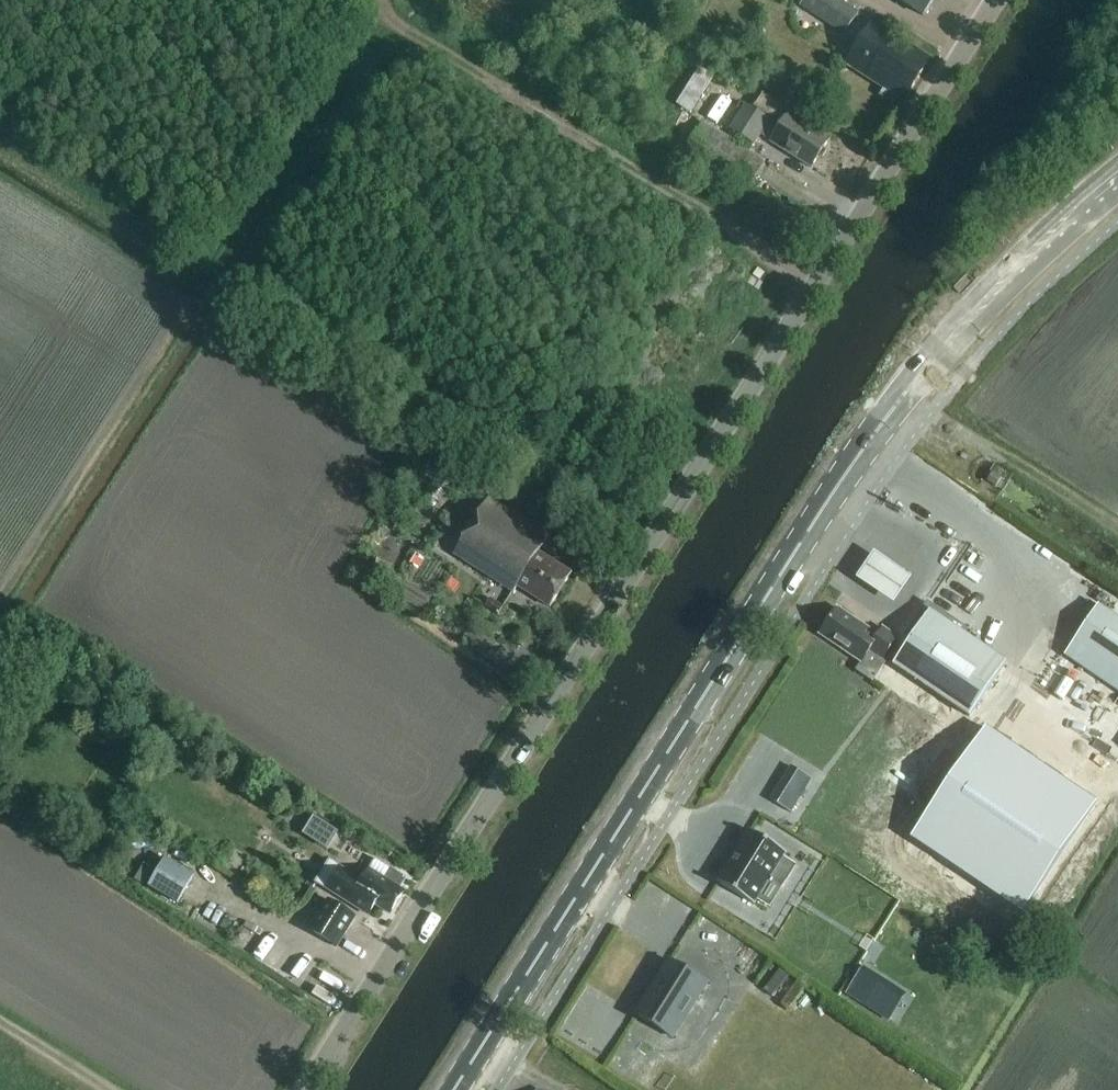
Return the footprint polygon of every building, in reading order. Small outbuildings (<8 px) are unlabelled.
[(858,14),(837,0),(805,0),(799,8),(843,37),(858,14)] [(923,16),(934,0),(898,0),(923,16)] [(924,74),(903,61),(911,48),(873,23),(857,48),(853,45),(843,61),(847,64),(885,89),(879,97),(895,108),(901,99),(906,102),(924,74)] [(780,133),(768,126),(772,120),(748,106),(733,131),(756,145),(763,135),(774,142),(773,143),(814,169),(833,139),(792,113),(780,133)] [(747,194),(766,162),(704,124),(685,155),(747,194)] [(428,458),(414,479),(437,494),(451,473),(428,458)] [(997,488),(1002,479),(993,474),(988,483),(997,488)] [(550,609),(571,575),(538,554),(549,537),(488,499),(453,555),(513,593),(517,588),(550,609)] [(875,549),(857,576),(894,601),(912,575),(875,549)] [(377,561),(373,573),(387,578),(391,566),(377,561)] [(498,617),(504,608),(490,599),(484,608),(498,617)] [(1099,605),(1064,656),(1117,693),(1117,618),(1099,605)] [(878,637),(837,609),(820,636),(861,664),(870,652),(883,661),(897,639),(883,630),(878,637)] [(971,719),(1008,664),(932,612),(894,666),(971,719)] [(1104,811),(996,736),(921,844),(1030,919),(1104,811)] [(784,786),(774,803),(791,814),(801,797),(784,786)] [(310,813),(299,832),(325,847),(336,828),(310,813)] [(716,885),(752,907),(754,903),(768,881),(781,889),(794,868),(781,860),(784,855),(755,837),(754,836),(748,833),(716,885)] [(177,902),(191,875),(164,861),(150,888),(177,902)] [(339,868),(326,889),(370,916),(377,906),(390,914),(404,892),(400,889),(407,878),(391,868),(385,878),(370,869),(362,882),(339,868)] [(329,899),(309,930),(337,948),(357,917),(329,899)] [(241,930),(235,934),(235,942),(242,946),(249,941),(248,933),(241,930)] [(635,1014),(672,1038),(706,984),(668,960),(635,1014)] [(779,971),(763,992),(772,999),(789,978),(779,971)]
